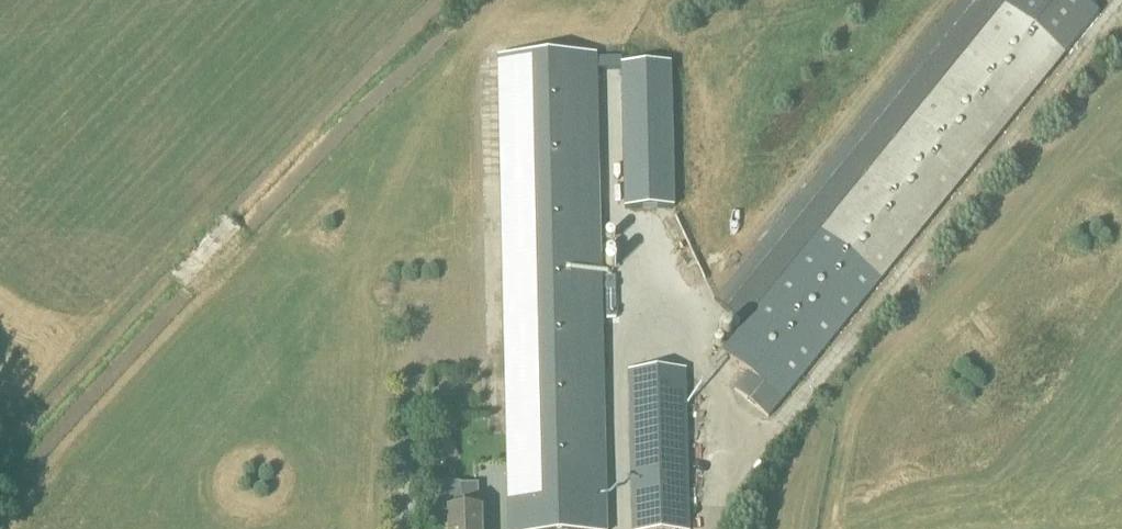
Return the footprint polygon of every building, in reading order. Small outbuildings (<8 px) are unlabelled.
[(722,352),(748,374),(745,377),(743,376),(736,384),(738,386),(733,391),(768,419),(783,401),(807,372),(833,340),(857,310),(887,274),(926,226),(975,166),(1006,128),(1033,94),(1046,79),(1066,54),(1100,12),(1085,0),(1012,0),(1008,6),(1006,4),(1005,5),(953,69),(952,70),(951,71),(931,96),(930,97),(929,98),(928,99),(928,100),(927,101),(926,102),(925,103),(925,104),(924,104),(880,158),(849,196),(825,226),(806,249),(755,311),(749,318),(741,328),(737,333),(732,340),(722,352)] [(499,58),(511,528),(607,528),(595,55),(499,58)] [(625,66),(621,66),(625,209),(675,207),(671,65),(625,66)] [(492,268),(460,268),(460,277),(492,277),(492,268)] [(688,369),(629,370),(632,528),(691,528),(688,369)] [(475,485),(458,485),(459,512),(449,512),(449,528),(481,528),(480,511),(476,511),(475,485)]
